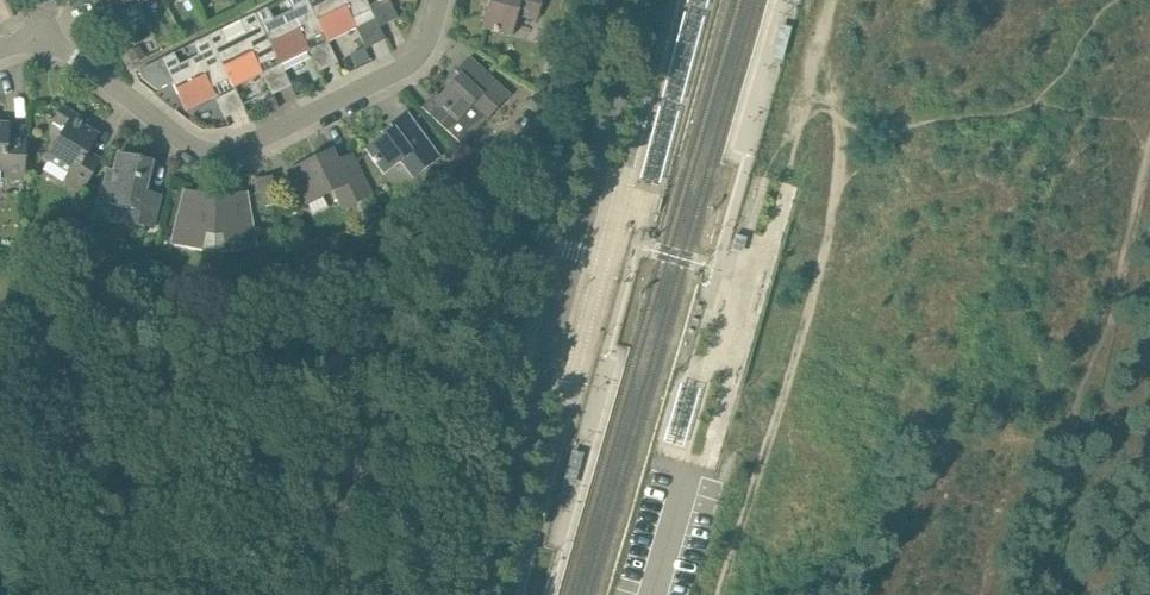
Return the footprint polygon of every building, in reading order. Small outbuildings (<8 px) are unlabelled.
[(114,30),(144,16),(138,4),(136,0),(99,0),(114,30)] [(323,34),(306,0),(287,0),(291,8),(272,17),(267,7),(255,13),(276,57),(280,64),(309,50),(306,42),(323,34)] [(323,34),(323,33),(327,41),(357,27),(353,19),(371,10),(366,0),(306,0),(323,34)] [(482,28),(512,35),(517,15),(536,20),(541,0),(489,0),(482,28)] [(259,65),(276,57),(255,13),(208,36),(233,87),(263,73),(259,65)] [(187,25),(177,30),(182,38),(191,34),(187,25)] [(233,87),(208,36),(193,44),(198,55),(178,64),(173,54),(161,59),(161,60),(173,83),(186,110),(216,96),(212,88),(229,80),(233,87)] [(138,47),(127,52),(132,62),(143,57),(138,47)] [(370,60),(364,47),(349,54),(356,67),(370,60)] [(462,146),(487,119),(510,95),(469,57),(455,72),(458,75),(435,100),(450,114),(440,125),(462,146)] [(156,91),(173,83),(161,60),(138,71),(142,79),(156,91)] [(303,75),(290,81),(297,94),(309,87),(303,75)] [(534,94),(525,104),(536,114),(545,104),(534,94)] [(274,97),(264,102),(269,112),(279,107),(274,97)] [(84,190),(101,160),(89,152),(99,135),(85,127),(88,122),(62,106),(53,121),(65,128),(46,159),(71,174),(67,180),(84,190)] [(393,128),(365,149),(385,175),(402,162),(413,177),(440,158),(406,113),(390,124),(393,128)] [(27,137),(8,135),(9,124),(0,123),(0,171),(5,171),(4,178),(25,179),(27,137)] [(374,196),(352,153),(337,160),(332,150),(288,171),(305,207),(333,193),(342,211),(357,204),(374,196)] [(152,228),(160,195),(145,192),(152,162),(118,154),(106,205),(130,209),(127,223),(152,228)] [(256,247),(246,192),(220,197),(210,196),(184,190),(170,244),(213,254),(256,247)] [(282,227),(264,231),(266,244),(284,241),(282,227)]
